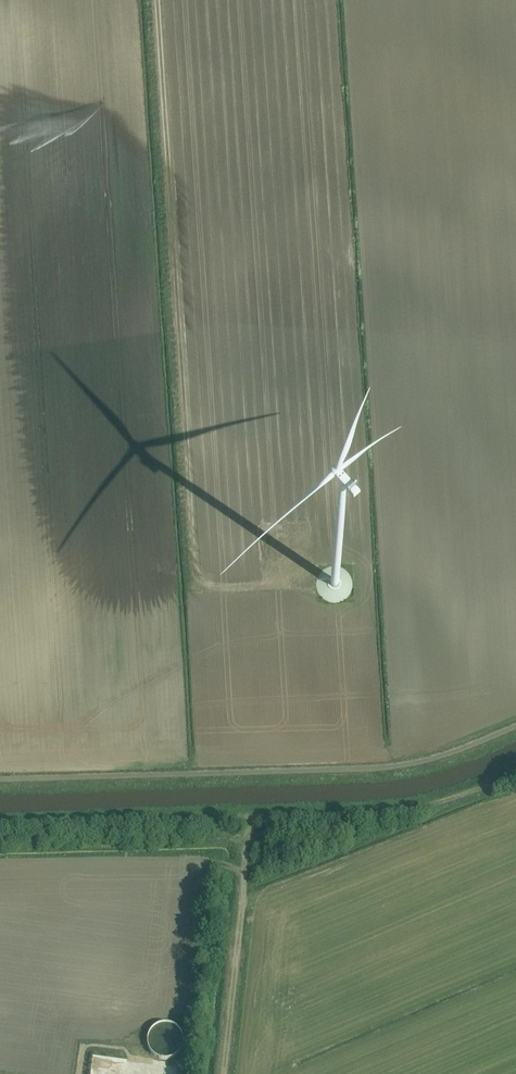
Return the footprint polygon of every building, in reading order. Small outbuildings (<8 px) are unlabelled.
[(329,582),(329,584),(329,586),(330,587),(332,589),(334,589),(336,589),(337,589),(339,587),(340,586),(340,584),(340,582),(339,580),(337,579),(336,578),(334,578),(332,579),(330,580),(329,582)] [(149,1048),(152,1053),(157,1057),(162,1059),(168,1059),(174,1057),(178,1053),(181,1048),(183,1043),(182,1037),(179,1031),(175,1027),(169,1025),(163,1025),(157,1026),(152,1030),(149,1036),(148,1042),(149,1048)]
